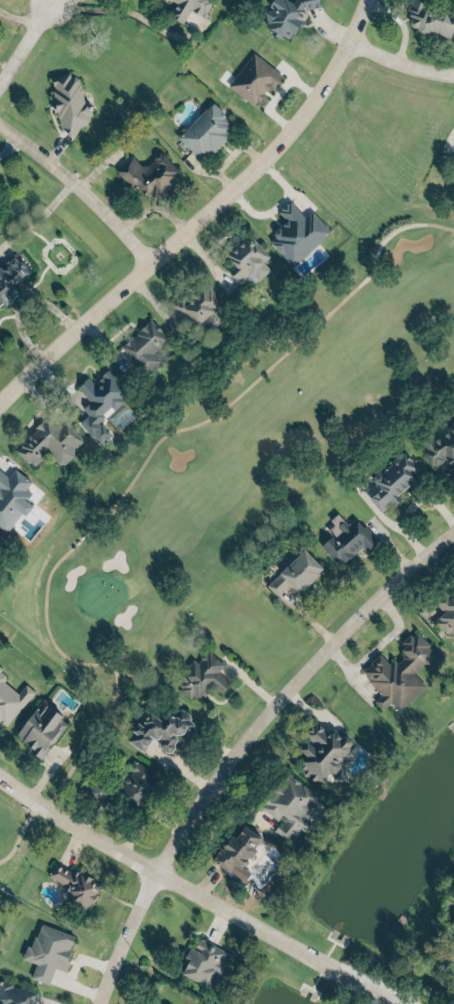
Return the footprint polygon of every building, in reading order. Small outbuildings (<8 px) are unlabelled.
[(204,14),(211,0),(169,0),(163,11),(181,21),(190,6),(204,14)] [(317,0),(272,0),(269,1),(271,10),(262,11),(268,37),(305,30),(301,9),(318,6),(317,0)] [(451,26),(453,27),(453,16),(427,8),(429,0),(407,0),(403,13),(410,15),(406,27),(447,39),(451,26)] [(280,75),(251,52),(225,85),(251,106),(265,88),(268,91),(280,75)] [(51,76),(68,71),(69,77),(75,75),(83,101),(87,100),(91,114),(88,115),(88,118),(87,120),(87,124),(78,126),(73,136),(64,132),(65,130),(60,127),(55,111),(53,111),(51,103),(53,102),(52,97),(54,96),(52,90),(54,89),(51,76)] [(211,102),(177,138),(201,161),(210,151),(212,153),(230,133),(228,132),(233,127),(228,123),(230,120),(211,102)] [(131,154),(138,165),(146,165),(153,159),(152,154),(157,151),(162,152),(177,171),(175,173),(177,175),(166,184),(170,188),(163,194),(160,193),(149,195),(145,198),(137,187),(131,192),(116,172),(118,164),(131,154)] [(288,198),(300,213),(309,207),(328,230),(290,261),(268,234),(276,228),(270,220),(276,215),(280,221),(283,218),(275,209),(278,207),(276,205),(285,198),(286,200),(288,198)] [(266,256),(244,233),(222,254),(229,262),(221,269),(235,285),(248,273),(255,280),(267,269),(260,262),(266,256)] [(3,305),(16,293),(11,286),(27,271),(13,256),(0,268),(0,302),(3,305)] [(199,330),(223,302),(201,283),(186,301),(179,295),(170,305),(199,330)] [(118,346),(144,375),(159,361),(151,352),(166,338),(148,319),(118,346)] [(76,421),(95,445),(109,435),(97,419),(127,395),(106,370),(90,383),(85,377),(74,386),(86,401),(79,407),(85,414),(76,421)] [(13,448),(30,466),(46,451),(60,465),(73,452),(70,449),(80,439),(62,421),(55,427),(44,416),(13,448)] [(445,424),(447,430),(418,443),(428,466),(445,458),(448,465),(453,462),(453,420),(445,424)] [(367,497),(377,510),(421,473),(402,450),(368,478),(377,489),(367,497)] [(4,530),(0,527),(0,471),(6,476),(13,467),(25,477),(25,479),(28,482),(25,486),(27,487),(27,490),(30,492),(28,494),(27,499),(30,501),(31,504),(24,513),(21,510),(4,530)] [(332,561),(338,557),(342,561),(361,545),(364,549),(374,541),(353,516),(344,523),(335,512),(327,518),(331,523),(324,529),(329,535),(318,544),(332,561)] [(303,548),(322,567),(317,572),(319,573),(302,589),(301,588),(297,592),(289,583),(275,596),(265,585),(303,548)] [(443,634),(449,629),(453,635),(453,590),(447,596),(443,591),(432,601),(441,611),(431,620),(443,634)] [(359,668),(377,695),(371,699),(378,709),(389,702),(394,709),(424,688),(412,670),(433,656),(415,629),(397,642),(404,652),(386,664),(379,654),(359,668)] [(179,676),(192,659),(196,662),(199,659),(198,655),(202,652),(205,653),(208,651),(222,664),(216,672),(228,681),(226,688),(220,694),(212,686),(197,700),(192,696),(188,699),(178,689),(180,687),(178,685),(182,680),(179,676)] [(29,694),(0,728),(0,684),(12,694),(20,686),(29,694)] [(41,756),(67,719),(37,699),(12,737),(41,756)] [(124,737),(139,751),(151,738),(166,751),(192,721),(177,707),(171,714),(166,710),(158,719),(148,710),(124,737)] [(302,734),(315,719),(329,733),(335,728),(353,744),(338,762),(339,766),(334,774),(330,772),(323,779),(325,782),(320,789),(297,767),(306,756),(297,749),(307,738),(302,734)] [(156,775),(129,758),(123,767),(128,770),(115,789),(138,804),(156,775)] [(270,830),(287,843),(298,829),(303,832),(310,823),(300,816),(315,795),(284,772),(258,807),(277,820),(270,830)] [(85,797),(101,803),(107,788),(91,781),(85,797)] [(210,859),(240,878),(245,870),(241,868),(260,837),(241,825),(233,837),(226,833),(210,859)] [(45,878),(73,889),(68,901),(87,908),(98,879),(51,862),(45,878)] [(59,973),(50,969),(44,986),(24,978),(28,967),(16,962),(22,945),(26,947),(34,925),(69,938),(63,952),(66,953),(59,973)] [(205,985),(181,973),(189,960),(182,958),(193,939),(207,946),(208,944),(224,952),(208,984),(206,983),(205,985)] [(40,992),(37,1003),(0,1003),(0,979),(40,992)]
